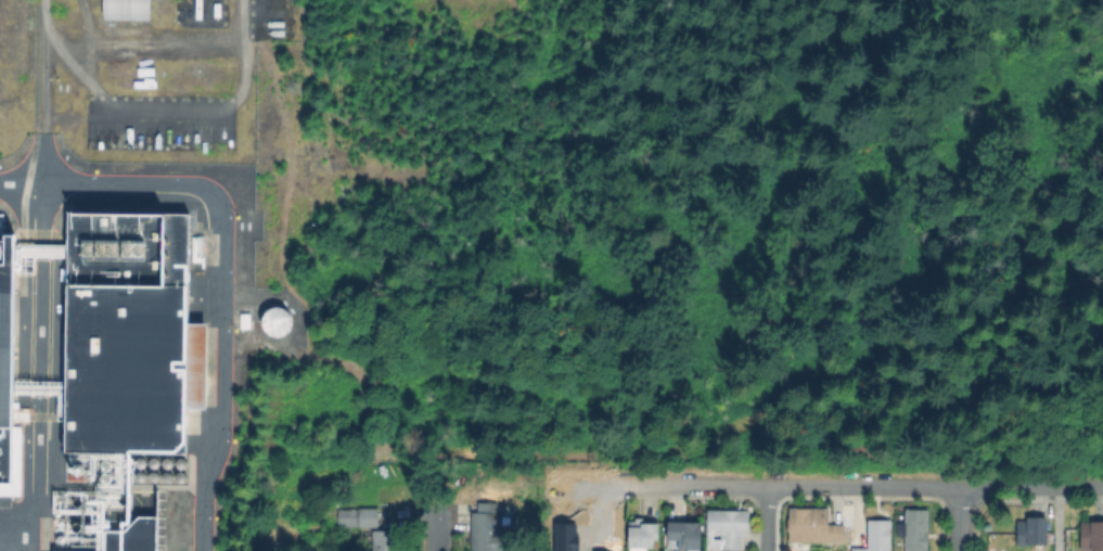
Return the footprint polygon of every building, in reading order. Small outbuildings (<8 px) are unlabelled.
[(105,18),(105,0),(150,0),(150,18),(105,18)] [(69,217),(158,218),(158,216),(189,216),(188,328),(205,328),(204,408),(200,408),(200,430),(185,430),(185,453),(68,452),(69,217)] [(23,497),(0,497),(0,242),(15,242),(15,261),(14,407),(14,409),(23,409),(23,497)] [(255,319),(272,340),(292,323),(274,303),(255,319)] [(844,524),(844,543),(788,542),(788,507),(830,507),(830,524),(844,524)] [(927,510),(927,550),(905,550),(906,509),(927,510)] [(379,517),(379,526),(341,526),(341,510),(379,510),(379,517)] [(500,521),(500,550),(473,550),(473,511),(499,511),(499,521),(500,521)] [(746,511),(746,533),(738,533),(738,549),(721,550),(721,535),(707,535),(707,511),(746,511)] [(157,518),(157,550),(105,550),(105,540),(110,540),(110,530),(126,531),(141,518),(157,518)] [(1052,520),(1052,529),(1048,529),(1048,543),(1019,543),(1019,520),(1052,520)] [(647,550),(646,550),(632,550),(632,521),(641,521),(641,525),(657,525),(656,538),(649,538),(649,550),(647,550)] [(892,522),(891,550),(854,550),(854,548),(869,548),(869,521),(892,522)] [(701,524),(700,550),(689,550),(689,546),(670,546),(670,524),(701,524)] [(1083,524),(1102,524),(1102,550),(1083,549),(1083,524)] [(405,539),(405,550),(373,550),(373,543),(367,543),(365,527),(375,527),(375,529),(399,528),(399,539),(405,539)]
